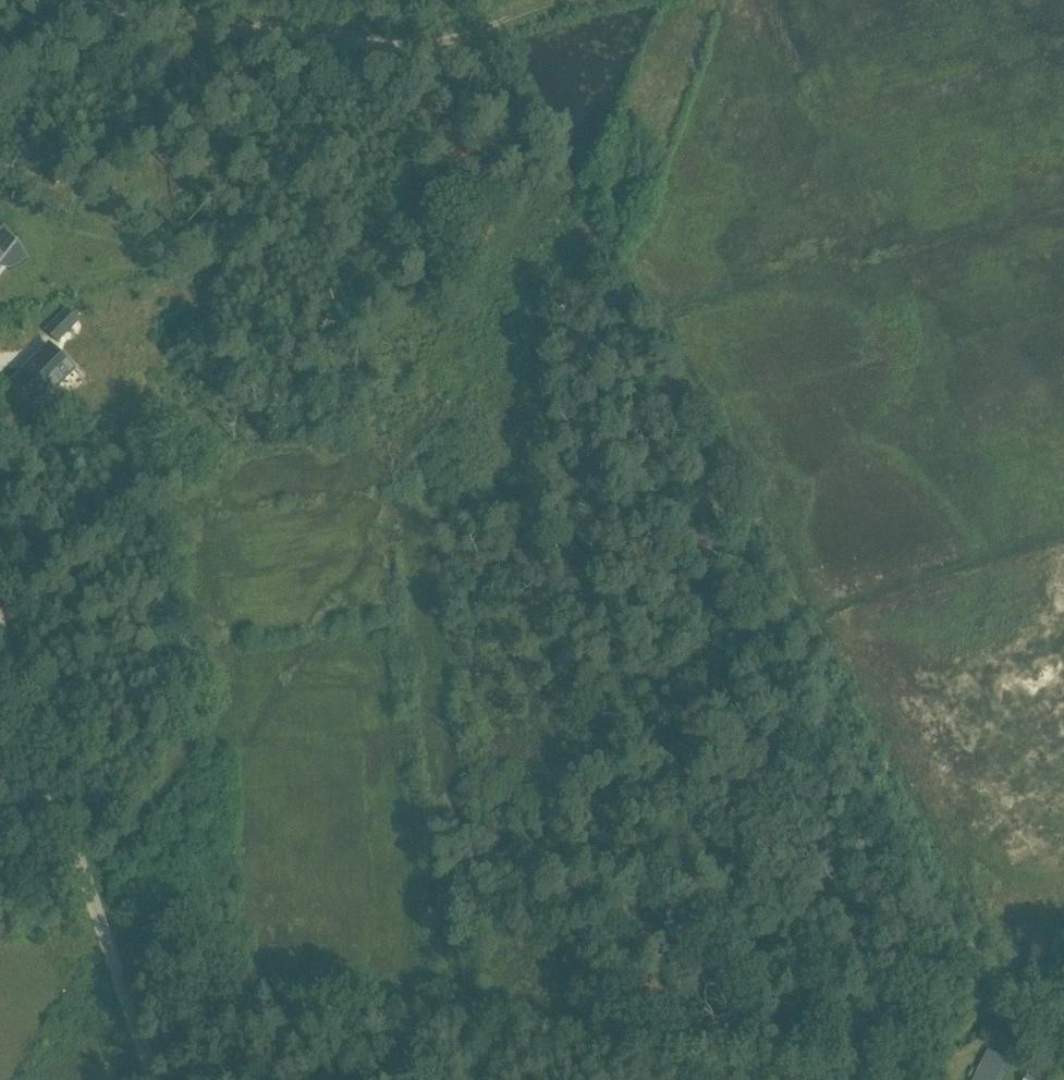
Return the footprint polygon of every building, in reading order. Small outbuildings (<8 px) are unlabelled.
[(14,236),(0,225),(0,255),(14,236)] [(79,321),(67,310),(45,332),(57,343),(79,321)] [(51,349),(16,386),(39,407),(56,388),(60,392),(78,372),(51,349)]
